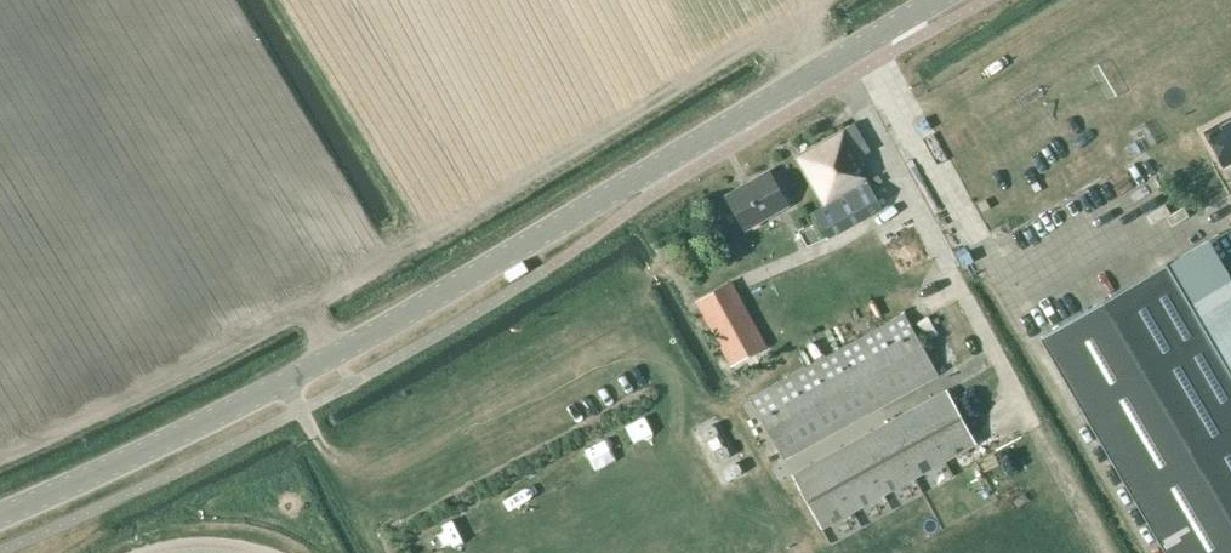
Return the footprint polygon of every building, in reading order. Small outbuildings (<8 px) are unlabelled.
[(1206,129),(1217,154),(1224,166),(1230,162),(1230,116),(1206,129)] [(822,204),(811,211),(828,239),(883,208),(868,181),(869,181),(861,165),(866,163),(864,156),(871,151),(855,122),(796,156),(822,204)] [(755,187),(731,202),(748,229),(789,206),(768,171),(752,181),(755,187)] [(1040,338),(1166,552),(1230,552),(1230,372),(1168,264),(1040,338)] [(731,366),(768,345),(732,280),(695,301),(731,366)] [(939,375),(905,312),(750,397),(783,458),(939,375)] [(977,444),(947,389),(792,474),(822,528),(977,444)] [(701,427),(699,432),(703,439),(706,441),(711,439),(715,446),(712,447),(711,454),(715,460),(718,461),(729,455),(730,450),(727,444),(723,442),(718,434),(719,431),(714,422),(711,421),(701,427)] [(722,467),(721,472),(724,479),(729,480),(741,473),(742,470),(738,461),(734,460),(722,467)]
